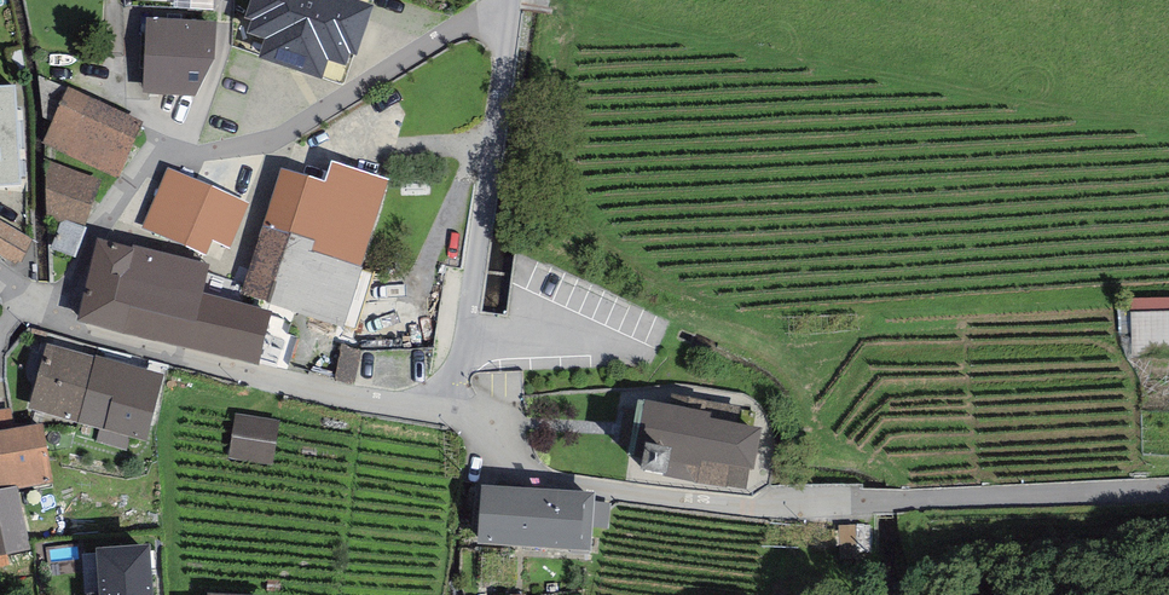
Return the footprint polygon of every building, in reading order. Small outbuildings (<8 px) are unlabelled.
[(244,19),(250,21),(246,33),(265,39),(258,58),(322,79),(329,60),(347,66),(351,54),(357,56),(374,4),(362,0),(250,0),(244,19)] [(217,21),(147,17),(143,93),(195,96),(215,58),(217,21)] [(0,86),(0,186),(21,185),(15,85),(0,86)] [(143,126),(68,90),(43,143),(118,178),(143,126)] [(389,179),(331,161),(325,182),(281,168),(242,293),(344,328),(362,267),(361,267),(389,179)] [(100,182),(48,163),(45,217),(61,226),(55,253),(72,257),(85,230),(100,182)] [(207,255),(213,240),(230,247),(249,204),(168,168),(142,227),(207,255)] [(32,239),(0,221),(0,254),(15,264),(18,261),(20,263),(32,239)] [(132,247),(99,238),(90,274),(201,303),(204,292),(209,265),(133,244),(132,247)] [(201,303),(90,274),(78,321),(190,350),(201,303)] [(259,365),(272,311),(204,292),(201,303),(190,350),(259,365)] [(1130,301),(1133,357),(1168,356),(1168,300),(1130,301)] [(78,422),(96,356),(47,343),(29,408),(78,422)] [(360,351),(342,344),(335,378),(354,382),(360,351)] [(164,374),(96,356),(78,422),(100,428),(97,441),(126,448),(129,435),(146,440),(164,374)] [(628,471),(745,491),(756,428),(705,419),(706,414),(632,402),(623,457),(630,459),(628,471)] [(15,428),(11,407),(0,409),(0,431),(15,428)] [(280,420),(235,413),(230,457),(274,464),(280,420)] [(31,549),(19,489),(53,481),(43,423),(15,428),(0,431),(0,555),(31,549)] [(594,492),(481,485),(477,543),(591,550),(592,527),(594,503),(594,500),(594,492)] [(611,503),(594,500),(594,503),(592,527),(608,529),(611,503)] [(150,544),(95,547),(98,592),(85,593),(85,594),(154,594),(150,544)]
